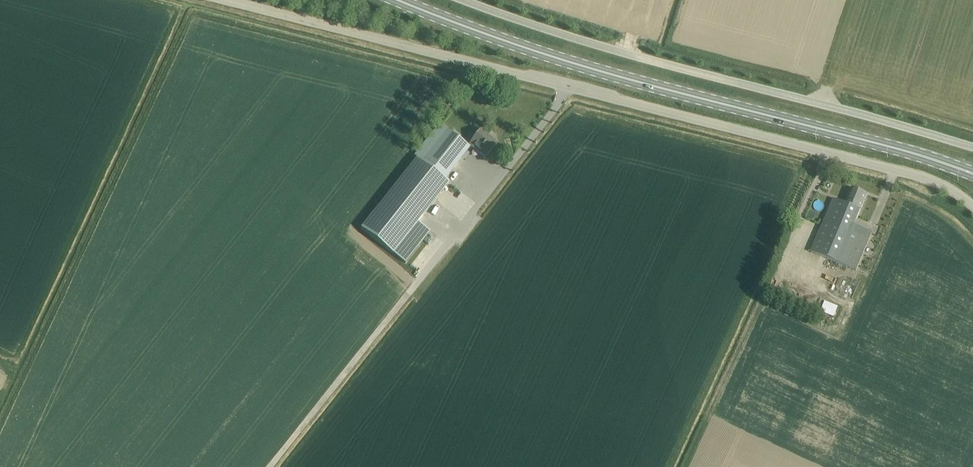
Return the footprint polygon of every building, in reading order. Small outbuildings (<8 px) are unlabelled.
[(361,229),(406,263),(431,231),(418,222),(449,182),(445,179),(460,160),(459,159),(469,147),(440,124),(415,155),(418,158),(361,229)] [(497,143),(480,130),(469,145),(485,157),(497,143)] [(830,208),(812,252),(839,263),(842,265),(856,270),(867,244),(871,235),(872,232),(854,225),(867,194),(852,188),(846,204),(834,199),(830,208)] [(820,312),(834,318),(838,307),(824,301),(820,312)]
